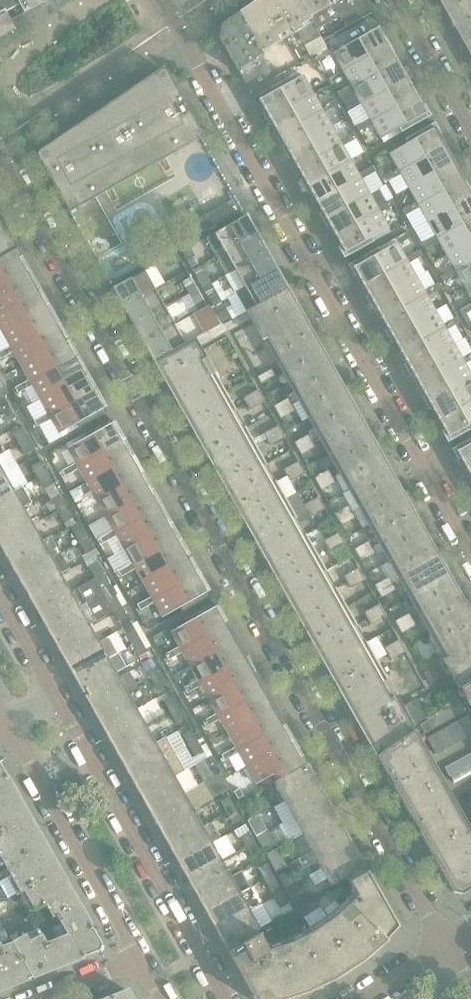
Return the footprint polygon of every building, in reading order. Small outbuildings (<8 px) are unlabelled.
[(13,29),(4,13),(18,5),(22,14),(47,0),(0,0),(0,37),(13,29)] [(311,24),(312,23),(309,17),(299,0),(258,0),(238,14),(260,53),(302,29),(309,41),(318,36),(311,24)] [(309,17),(328,7),(326,3),(332,0),(299,0),(309,17)] [(334,3),(342,18),(347,26),(370,12),(364,0),(332,0),(334,3)] [(466,0),(442,0),(447,10),(466,0)] [(470,19),(470,0),(466,0),(447,10),(457,27),(470,19)] [(260,53),(238,14),(221,26),(218,37),(249,90),(273,77),(261,56),(260,53)] [(470,41),(470,19),(457,27),(466,44),(470,41)] [(342,70),(390,44),(386,38),(383,39),(377,28),(332,53),(342,70)] [(352,87),(396,62),(391,52),(393,50),(390,44),(342,70),(350,85),(352,87)] [(324,70),(316,56),(310,59),(318,73),(324,70)] [(361,104),(408,77),(405,71),(402,73),(396,62),(352,87),(350,85),(343,88),(346,94),(353,90),(361,104)] [(69,212),(201,137),(164,71),(160,70),(38,152),(37,156),(69,212)] [(265,120),(312,93),(302,75),(257,100),(264,112),(261,113),(265,120)] [(371,121),(415,96),(409,85),(412,84),(408,77),(361,104),(369,118),(371,121)] [(346,94),(343,88),(335,93),(339,99),(346,94)] [(277,135),(321,110),(323,112),(330,108),(327,102),(320,106),(312,93),(265,120),(268,126),(271,125),(277,135)] [(400,133),(430,116),(424,105),(421,106),(415,96),(371,121),(369,118),(362,122),(365,128),(372,124),(381,139),(398,129),(400,133)] [(336,105),(333,99),(327,102),(330,108),(336,105)] [(284,153),(331,127),(323,112),(321,110),(277,135),(283,145),(280,147),(284,153)] [(365,128),(362,122),(354,126),(357,132),(365,128)] [(399,171),(443,146),(438,136),(440,134),(434,122),(403,139),(406,144),(389,153),(398,169),(399,171)] [(296,168),(340,143),(342,146),(349,142),(346,136),(339,140),(331,127),(284,153),(287,160),(290,158),(296,168)] [(356,139),(352,133),(346,136),(349,142),(356,139)] [(350,160),(342,146),(340,143),(296,168),(302,179),(299,180),(303,187),(350,160)] [(408,188),(456,161),(452,155),(449,156),(443,146),(399,171),(398,169),(391,173),(394,178),(400,174),(408,188)] [(315,202),(359,177),(361,180),(368,176),(365,170),(358,174),(350,160),(303,187),(306,193),(309,192),(315,202)] [(418,205),(462,180),(456,169),(459,168),(456,161),(408,188),(416,201),(418,205)] [(375,172),(371,166),(365,170),(368,176),(375,172)] [(394,178),(391,173),(383,177),(386,182),(394,178)] [(321,220),(369,193),(361,180),(359,177),(315,202),(320,212),(318,214),(321,220)] [(470,197),(470,189),(470,188),(468,190),(462,180),(418,205),(416,201),(409,205),(412,211),(419,207),(427,221),(470,197)] [(333,235),(378,210),(380,213),(387,209),(384,204),(377,208),(369,193),(321,220),(325,227),(328,225),(333,235)] [(470,219),(470,197),(427,221),(435,235),(437,238),(470,219)] [(393,206),(390,200),(384,204),(387,209),(393,206)] [(405,215),(412,211),(409,205),(401,210),(405,215)] [(388,228),(380,213),(378,210),(333,235),(339,246),(337,247),(343,259),(373,242),(371,238),(388,228)] [(216,257),(256,234),(245,216),(243,217),(206,238),(216,257)] [(470,241),(470,219),(437,238),(435,235),(428,239),(431,245),(438,241),(446,255),(470,241)] [(0,220),(0,257),(16,248),(0,220)] [(234,270),(266,252),(256,234),(216,257),(226,275),(235,270),(234,270)] [(431,245),(428,239),(420,243),(424,249),(431,245)] [(470,263),(470,241),(446,255),(454,269),(455,272),(470,263)] [(362,286),(406,260),(408,263),(415,259),(412,254),(405,258),(396,243),(379,252),(377,248),(347,265),(353,277),(356,275),(362,286)] [(30,273),(25,265),(23,266),(19,257),(20,256),(16,248),(0,257),(0,289),(30,273)] [(199,264),(190,248),(182,252),(191,269),(199,264)] [(415,259),(422,256),(419,250),(412,254),(415,259)] [(244,287),(275,269),(266,252),(234,270),(235,270),(244,287)] [(181,261),(176,253),(165,260),(169,268),(181,261)] [(368,304),(416,277),(408,263),(406,260),(362,286),(367,296),(365,297),(368,304)] [(470,285),(470,263),(455,272),(454,269),(447,272),(450,278),(457,274),(465,288),(470,285)] [(154,290),(163,284),(153,266),(144,271),(143,271),(112,288),(122,307),(154,289),(154,290)] [(246,313),(287,290),(275,269),(244,287),(235,293),(246,313)] [(211,283),(204,272),(196,277),(202,288),(211,283)] [(450,278),(447,272),(439,277),(443,282),(450,278)] [(39,289),(35,282),(33,283),(28,274),(30,273),(0,289),(0,311),(39,289)] [(381,319),(425,294),(427,297),(434,293),(431,287),(423,291),(416,277),(368,304),(372,310),(375,309),(381,319)] [(197,289),(190,278),(182,283),(188,294),(197,289)] [(217,295),(211,283),(202,288),(209,300),(217,295)] [(441,289),(437,283),(431,287),(434,293),(441,289)] [(49,306),(44,298),(42,299),(37,291),(39,289),(0,311),(0,330),(2,333),(49,306)] [(164,307),(154,290),(154,289),(122,307),(132,325),(164,307)] [(203,300),(197,289),(188,294),(195,305),(203,300)] [(398,487),(399,487),(388,467),(387,467),(368,434),(369,433),(358,413),(357,414),(347,397),(338,379),(327,359),(326,360),(309,328),(308,326),(296,306),(297,306),(296,304),(295,304),(287,290),(246,313),(261,339),(266,336),(372,524),(362,530),(368,541),(354,550),(361,562),(385,548),(448,658),(442,661),(458,689),(459,688),(470,682),(470,616),(459,594),(448,574),(448,575),(428,540),(429,540),(418,520),(417,520),(398,487)] [(387,337),(434,311),(427,297),(425,294),(381,319),(386,329),(384,331),(387,337)] [(11,349),(58,323),(54,315),(52,316),(47,307),(49,306),(2,333),(9,346),(11,349)] [(469,312),(466,306),(458,310),(462,316),(469,312)] [(174,325),(164,307),(132,325),(142,342),(174,325)] [(230,318),(226,310),(215,316),(219,325),(222,323),(230,318)] [(399,352),(444,327),(446,330),(453,326),(449,321),(442,325),(434,311),(387,337),(391,344),(394,342),(399,352)] [(453,326),(460,322),(456,317),(449,321),(453,326)] [(21,366),(67,339),(63,332),(61,333),(56,324),(58,323),(11,349),(9,346),(4,349),(7,355),(13,352),(21,366)] [(402,707),(285,499),(212,370),(199,347),(226,331),(222,323),(219,325),(208,331),(194,339),(194,338),(184,344),(153,361),(163,379),(162,380),(163,382),(165,381),(173,396),(172,397),(173,399),(174,398),(194,432),(192,433),(203,452),(204,452),(224,487),(223,487),(234,506),(235,506),(254,540),(253,540),(263,559),(264,560),(265,559),(284,593),(283,594),(294,613),(295,612),(314,647),(313,648),(324,667),(325,667),(343,699),(342,699),(343,701),(345,701),(355,720),(354,720),(355,722),(356,722),(374,753),(413,731),(420,727),(427,720),(415,699),(402,707)] [(184,344),(174,325),(142,342),(153,361),(184,344)] [(406,371),(453,344),(446,330),(444,327),(399,352),(405,363),(402,364),(406,371)] [(30,383),(77,356),(72,348),(70,349),(66,341),(67,340),(67,339),(21,366),(28,380),(30,383)] [(463,361),(464,364),(470,360),(470,359),(468,354),(461,358),(453,344),(406,371),(410,377),(412,376),(418,386),(463,361)] [(40,399),(86,373),(82,365),(80,366),(75,357),(77,356),(30,383),(28,380),(22,383),(25,389),(32,385),(40,399)] [(470,378),(470,376),(464,364),(463,361),(418,386),(424,396),(421,398),(425,404),(470,378)] [(261,383),(275,376),(271,369),(257,377),(261,383)] [(49,416),(96,390),(91,382),(89,383),(84,374),(86,373),(40,399),(47,413),(49,416)] [(470,400),(470,378),(425,404),(428,411),(431,409),(437,419),(470,400)] [(25,389),(22,383),(14,388),(17,393),(25,389)] [(3,397),(7,394),(3,387),(0,389),(0,411),(9,406),(3,397)] [(106,413),(94,391),(96,390),(49,416),(47,413),(40,417),(44,423),(51,419),(59,434),(76,424),(78,428),(106,413)] [(246,404),(260,396),(257,390),(243,398),(246,404)] [(249,410),(264,402),(260,396),(246,404),(249,410)] [(277,412),(291,404),(288,398),(274,406),(277,412)] [(437,419),(443,430),(440,431),(447,443),(470,429),(470,400),(437,419)] [(280,418),(295,410),(291,404),(277,412),(280,418)] [(15,417),(9,406),(0,411),(6,423),(15,417)] [(44,423),(40,417),(33,421),(36,427),(44,423)] [(77,466),(122,440),(109,419),(82,434),(84,438),(67,448),(75,463),(77,466)] [(267,440),(281,432),(277,426),(263,434),(267,440)] [(27,439),(21,428),(12,433),(19,444),(27,439)] [(270,446),(284,438),(281,432),(267,440),(270,446)] [(297,449),(311,441),(308,435),(294,443),(297,449)] [(470,466),(470,437),(450,449),(457,461),(459,459),(465,470),(470,466)] [(34,451),(27,439),(19,444),(25,456),(34,451)] [(86,483),(133,456),(131,457),(126,448),(128,447),(123,439),(122,440),(77,466),(75,463),(68,467),(72,473),(79,469),(86,483)] [(301,455),(315,447),(311,441),(297,449),(301,455)] [(96,499),(142,473),(141,474),(136,465),(137,464),(133,456),(86,483),(94,496),(96,499)] [(46,473),(40,462),(30,467),(37,478),(46,473)] [(287,476),(301,468),(298,462),(283,470),(287,476)] [(72,473),(68,467),(61,471),(64,477),(72,473)] [(290,482),(304,474),(301,468),(287,476),(290,482)] [(318,484),(332,476),(328,470),(314,478),(318,484)] [(52,484),(46,473),(37,478),(43,490),(52,484)] [(105,516),(152,490),(152,489),(150,491),(145,482),(147,481),(142,473),(96,499),(94,496),(87,500),(90,506),(97,502),(105,516)] [(13,492),(5,476),(0,479),(0,500),(14,493),(13,492)] [(321,491),(335,482),(332,476),(318,484),(321,491)] [(31,504),(22,487),(13,492),(14,493),(0,500),(0,522),(23,509),(23,508),(31,504)] [(115,533),(159,507),(154,499),(156,497),(152,490),(105,516),(113,530),(115,533)] [(66,507),(59,496),(50,501),(57,512),(66,507)] [(307,511),(321,503),(318,497),(303,505),(307,511)] [(90,506),(87,500),(80,504),(83,510),(90,506)] [(310,517),(324,509),(321,503),(307,511),(310,517)] [(338,520),(352,512),(349,506),(334,514),(338,520)] [(72,518),(66,507),(57,512),(63,524),(72,518)] [(124,549),(171,523),(166,515),(164,516),(159,507),(115,533),(113,530),(106,534),(109,540),(116,536),(124,549)] [(32,526),(23,509),(0,522),(0,544),(32,526)] [(341,526),(356,518),(352,512),(338,520),(341,526)] [(133,566),(180,540),(176,532),(174,533),(169,524),(171,523),(124,549),(132,563),(133,566)] [(41,541),(32,526),(0,544),(0,546),(8,561),(42,542),(41,541)] [(88,538),(82,527),(72,532),(79,543),(88,538)] [(327,547),(341,539),(338,533),(323,541),(327,547)] [(109,540),(106,534),(99,538),(102,544),(109,540)] [(51,559),(59,554),(50,537),(41,541),(42,542),(8,561),(17,577),(51,558),(51,559)] [(94,550),(88,538),(79,543),(85,555),(94,550)] [(330,553),(344,545),(341,539),(327,547),(330,553)] [(143,583),(189,557),(185,549),(183,550),(178,541),(180,540),(133,566),(132,563),(125,567),(128,573),(135,569),(143,583)] [(152,600),(197,575),(199,574),(194,565),(193,566),(188,558),(190,557),(189,557),(143,583),(151,597),(152,600)] [(60,575),(51,559),(51,558),(17,577),(27,594),(60,575)] [(103,574),(96,562),(87,567),(94,579),(103,574)] [(128,573),(125,567),(117,571),(121,577),(128,573)] [(347,583),(361,574),(358,568),(343,576),(347,583)] [(109,585),(103,574),(94,579),(100,590),(109,585)] [(350,589),(365,580),(361,574),(347,583),(350,589)] [(36,610),(69,591),(60,575),(27,594),(36,610)] [(209,596),(197,575),(152,600),(151,597),(144,601),(147,606),(154,602),(162,617),(179,608),(182,612),(209,596)] [(378,592),(392,584),(389,578),(375,586),(378,592)] [(381,598),(396,590),(392,584),(378,592),(381,598)] [(45,627),(79,608),(69,591),(36,610),(45,627)] [(122,607),(115,596),(106,601),(113,612),(122,607)] [(147,606),(144,601),(136,605),(139,611),(147,606)] [(180,649),(225,624),(213,602),(185,618),(187,622),(170,631),(179,646),(180,649)] [(367,619),(381,611),(378,605),(364,613),(367,619)] [(128,618),(122,607),(113,612),(119,624),(128,618)] [(54,643),(88,624),(79,608),(45,627),(54,643)] [(371,625),(385,617),(381,611),(367,619),(371,625)] [(398,628),(412,620),(409,614),(395,622),(398,628)] [(401,634),(416,626),(412,620),(398,628),(401,634)] [(190,666),(236,640),(234,641),(229,632),(231,631),(227,623),(225,624),(180,649),(179,646),(172,650),(175,656),(182,652),(190,666)] [(64,660),(97,641),(88,624),(54,643),(64,660)] [(140,641),(134,629),(125,634),(132,646),(140,641)] [(73,676),(115,652),(108,640),(105,639),(98,643),(97,641),(64,660),(73,676)] [(199,683),(246,657),(246,656),(244,657),(239,649),(241,648),(236,640),(190,666),(197,680),(199,683)] [(387,654),(401,646),(398,640),(384,648),(387,654)] [(147,652),(140,641),(132,646),(138,657),(147,652)] [(391,660),(404,653),(401,646),(387,654),(391,660)] [(175,656),(172,650),(164,655),(167,660),(175,656)] [(116,674),(107,659),(114,655),(115,653),(115,652),(73,676),(82,692),(85,691),(116,674)] [(209,700),(255,673),(253,674),(248,665),(250,664),(246,657),(199,683),(197,680),(190,684),(194,690),(201,686),(209,700)] [(159,674),(153,663),(144,668),(150,679),(159,674)] [(445,677),(439,665),(423,673),(429,685),(445,677)] [(218,716),(265,690),(264,690),(262,691),(258,682),(260,681),(255,673),(209,700),(216,713),(218,716)] [(127,695),(118,678),(116,674),(85,691),(88,695),(85,697),(94,713),(127,695)] [(166,685),(159,674),(150,679),(157,690),(166,685)] [(459,688),(470,709),(470,682),(459,688)] [(194,690),(190,684),(183,688),(186,694),(194,690)] [(227,733),(274,707),(272,708),(267,699),(269,698),(265,690),(218,716),(216,713),(209,717),(212,723),(220,719),(227,733)] [(424,735),(464,712),(453,691),(445,696),(449,704),(427,720),(420,727),(424,735)] [(103,730),(137,711),(127,695),(94,713),(103,730)] [(178,708),(172,697),(163,701),(169,713),(178,708)] [(237,750),(283,723),(281,724),(276,716),(278,714),(274,707),(227,733),(235,747),(237,750)] [(184,719),(178,708),(169,713),(176,724),(184,719)] [(113,747),(146,728),(137,711),(103,730),(113,747)] [(470,735),(470,724),(467,716),(426,739),(435,755),(470,735)] [(212,723),(209,717),(202,721),(205,727),(212,723)] [(246,767),(293,740),(291,741),(286,732),(288,731),(283,723),(237,750),(235,747),(228,751),(231,757),(238,753),(246,767)] [(122,764),(156,745),(146,728),(113,747),(122,764)] [(197,742),(191,730),(182,735),(188,747),(197,742)] [(470,830),(413,731),(374,753),(452,893),(461,895),(470,888),(470,831),(470,830)] [(306,764),(302,757),(300,758),(295,749),(297,748),(293,740),(246,767),(256,785),(273,775),(276,782),(305,765),(306,764)] [(204,753),(197,742),(188,747),(195,758),(204,753)] [(132,780),(165,761),(156,745),(122,764),(132,780)] [(231,757),(228,751),(221,755),(224,761),(231,757)] [(141,797),(175,778),(165,761),(132,780),(141,797)] [(282,800),(316,781),(306,764),(305,765),(306,766),(275,784),(274,782),(273,783),(282,800)] [(14,791),(0,766),(0,799),(14,791)] [(150,814),(184,795),(175,778),(141,797),(150,814)] [(292,817),(325,798),(316,781),(282,800),(292,817)] [(243,797),(239,789),(233,792),(238,800),(243,797)] [(28,816),(14,791),(0,799),(0,859),(4,866),(44,844),(28,816)] [(160,831),(193,812),(184,795),(150,814),(160,831)] [(235,809),(229,797),(220,802),(226,813),(235,809)] [(302,835),(335,816),(325,798),(292,817),(302,835)] [(241,820),(236,811),(235,809),(226,813),(233,825),(241,820)] [(203,828),(202,827),(193,812),(160,831),(169,847),(203,828)] [(265,827),(259,816),(248,822),(254,833),(265,827)] [(311,852),(345,833),(335,816),(302,835),(311,852)] [(211,844),(219,839),(210,823),(202,827),(203,828),(169,847),(179,864),(212,845),(211,844)] [(254,842),(247,831),(239,836),(245,847),(254,842)] [(271,842),(266,833),(257,839),(261,847),(271,842)] [(321,869),(354,850),(345,833),(311,852),(321,869)] [(260,853),(255,845),(254,842),(245,847),(251,858),(260,853)] [(77,903),(59,871),(44,844),(4,866),(20,893),(23,891),(33,910),(44,905),(51,917),(77,903)] [(188,881),(222,862),(212,845),(179,864),(188,881)] [(277,848),(266,854),(275,872),(286,866),(277,848)] [(380,936),(394,920),(366,871),(366,872),(364,869),(363,868),(364,867),(354,850),(321,869),(331,886),(345,878),(346,879),(357,899),(348,905),(329,920),(329,921),(315,901),(298,911),(308,934),(288,944),(265,951),(260,937),(256,930),(226,947),(229,951),(228,952),(255,998),(285,998),(307,992),(335,979),(361,962),(372,953),(384,942),(385,941),(380,936)] [(231,879),(230,877),(222,862),(188,881),(198,897),(231,879)] [(273,876),(266,864),(258,869),(264,880),(273,876)] [(207,914),(240,895),(240,894),(250,888),(240,871),(230,877),(231,879),(198,897),(207,914)] [(293,883),(287,872),(279,877),(284,887),(293,883)] [(279,887),(274,878),(273,876),(264,880),(270,892),(279,887)] [(298,893),(293,883),(284,887),(290,897),(298,893)] [(288,904),(283,894),(282,893),(274,898),(280,908),(288,904)] [(216,931),(250,912),(240,895),(207,914),(216,931)] [(6,900),(3,901),(0,903),(0,919),(1,921),(14,914),(6,900)] [(98,951),(101,945),(77,903),(51,917),(52,918),(56,916),(66,934),(53,940),(43,922),(36,926),(41,934),(29,941),(25,934),(12,941),(33,977),(98,951)] [(226,948),(226,947),(256,930),(259,929),(250,912),(216,931),(226,948)] [(12,941),(11,942),(1,947),(0,944),(0,990),(33,977),(12,941)] [(127,991),(124,992),(107,998),(131,998),(127,991)]
